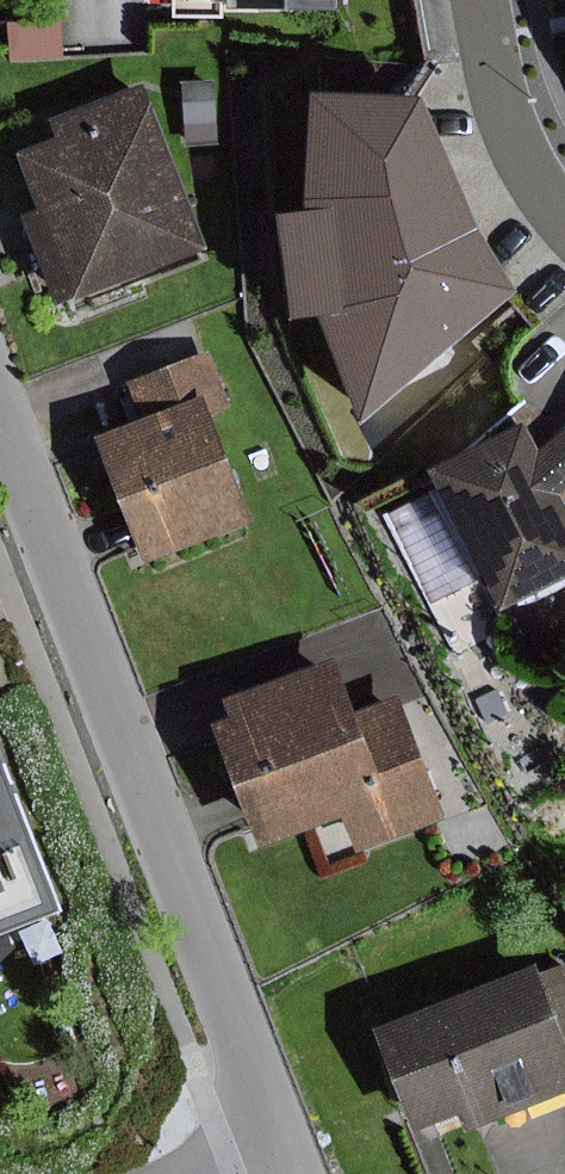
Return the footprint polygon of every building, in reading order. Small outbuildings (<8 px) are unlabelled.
[(61,52),(134,51),(134,0),(61,0),(61,52)] [(163,6),(323,11),(324,0),(163,0),(163,6)] [(54,16),(4,20),(7,61),(57,57),(54,16)] [(209,80),(177,82),(181,145),(214,142),(209,80)] [(199,250),(136,81),(39,117),(47,139),(6,154),(27,210),(11,216),(45,307),(199,250)] [(472,229),(414,97),(292,91),(287,211),(259,215),(275,318),(301,314),(343,423),(511,293),(472,229)] [(226,407),(204,351),(122,383),(135,418),(83,438),(133,565),(245,521),(204,416),(226,407)] [(518,420),(415,469),(426,492),(385,512),(430,603),(470,584),(483,612),(564,572),(564,517),(553,493),(564,483),(564,420),(561,427),(532,449),(518,420)] [(345,711),(326,658),(213,700),(219,716),(198,724),(244,848),(332,816),(346,855),(440,820),(393,693),(345,711)] [(509,713),(496,688),(473,699),(486,724),(509,713)] [(0,735),(0,942),(83,910),(13,730),(0,735)] [(525,966),(362,1029),(401,1132),(447,1114),(455,1134),(564,1092),(564,976),(560,964),(528,976),(525,966)]
